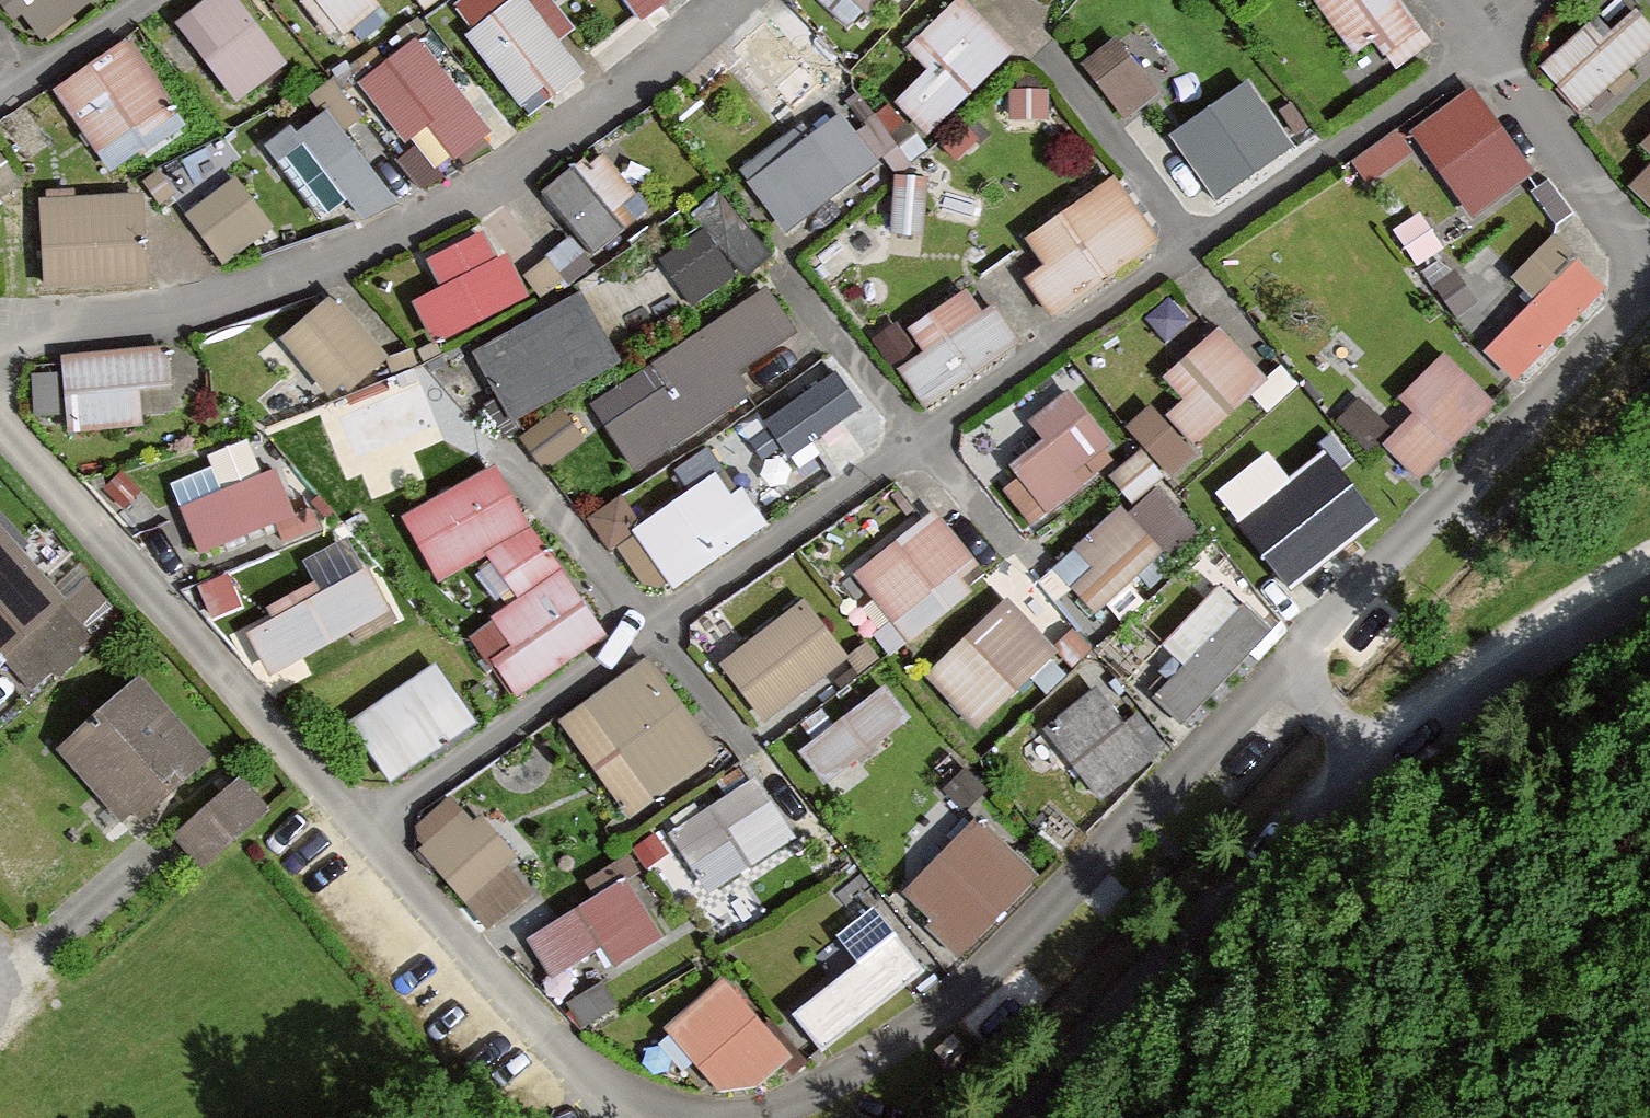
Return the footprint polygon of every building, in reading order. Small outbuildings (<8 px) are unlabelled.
[(33,45),(83,4),(79,0),(0,0),(0,6),(33,45)] [(227,0),(202,0),(167,28),(232,106),(281,65),(227,0)] [(366,0),(289,0),(325,41),(369,3),(366,0)] [(514,0),(508,0),(457,42),(520,118),(575,73),(514,0)] [(633,25),(665,0),(614,0),(633,25)] [(870,17),(885,0),(850,0),(870,17)] [(1049,10),(1058,0),(1037,0),(1049,10)] [(1364,82),(1419,45),(1389,0),(1308,0),(1364,82)] [(1536,60),(1580,117),(1649,62),(1649,35),(1623,0),(1613,0),(1536,60)] [(1018,62),(960,3),(907,55),(928,76),(897,105),(934,143),(1018,62)] [(1132,26),(1091,44),(1120,107),(1161,89),(1132,26)] [(477,128),(404,44),(357,85),(430,169),(477,128)] [(117,46),(51,93),(97,158),(163,111),(117,46)] [(1246,80),(1169,136),(1218,201),(1294,145),(1246,80)] [(1523,175),(1468,91),(1407,131),(1462,215),(1523,175)] [(381,186),(317,111),(263,157),(327,231),(381,186)] [(839,119),(749,188),(787,238),(877,169),(839,119)] [(1622,148),(1649,179),(1649,123),(1622,148)] [(645,210),(594,149),(536,197),(587,258),(645,210)] [(267,231),(228,177),(172,217),(210,271),(267,231)] [(1149,241),(1100,178),(1013,245),(1061,307),(1149,241)] [(136,197),(29,204),(35,291),(141,284),(136,197)] [(731,260),(697,208),(617,261),(651,313),(731,260)] [(479,226),(417,259),(434,292),(407,306),(431,351),(520,303),(479,226)] [(1604,292),(1567,256),(1477,346),(1514,382),(1604,292)] [(642,464),(818,346),(770,276),(595,394),(642,464)] [(978,292),(886,354),(923,408),(1015,346),(978,292)] [(379,357),(326,299),(278,342),(331,401),(379,357)] [(560,302),(476,348),(506,404),(591,358),(560,302)] [(1258,379),(1212,330),(1145,393),(1191,442),(1258,379)] [(156,347),(54,356),(61,436),(164,427),(156,347)] [(1490,404),(1436,353),(1361,431),(1414,482),(1490,404)] [(881,427),(828,358),(770,403),(823,472),(881,427)] [(404,389),(315,428),(342,490),(431,451),(404,389)] [(1114,458),(1065,393),(996,444),(1045,510),(1114,458)] [(1379,518),(1326,451),(1237,522),(1290,589),(1379,518)] [(269,470),(174,507),(194,557),(289,520),(269,470)] [(606,638),(493,470),(400,522),(441,586),(483,559),(518,605),(469,641),(514,704),(606,638)] [(721,472),(633,535),(677,596),(765,533),(721,472)] [(1153,528),(1189,514),(1172,472),(1137,486),(1153,528)] [(1163,556),(1119,511),(1073,554),(1091,573),(1070,593),(1096,620),(1163,556)] [(990,580),(935,515),(853,582),(906,648),(990,580)] [(0,541),(0,682),(15,698),(86,630),(0,541)] [(356,561),(237,627),(264,675),(383,609),(356,561)] [(1271,634),(1230,594),(1134,690),(1175,731),(1271,634)] [(850,665),(804,603),(720,666),(766,728),(850,665)] [(1058,657),(1006,603),(924,683),(976,736),(1058,657)] [(713,759),(640,660),(555,722),(628,821),(713,759)] [(478,728),(438,667),(351,726),(391,786),(478,728)] [(887,673),(803,738),(834,777),(917,711),(887,673)] [(206,758),(142,686),(69,750),(125,812),(132,806),(141,816),(206,758)] [(1150,759),(1086,688),(1036,733),(1100,803),(1150,759)] [(791,842),(747,779),(662,839),(705,901),(791,842)] [(264,810),(240,783),(180,836),(205,864),(264,810)] [(536,882),(455,800),(409,845),(490,927),(536,882)] [(977,822),(903,899),(931,925),(920,936),(954,970),(1039,881),(977,822)] [(650,931),(614,879),(520,944),(557,996),(650,931)] [(858,970),(795,1020),(825,1057),(925,978),(873,912),(835,941),(858,970)] [(722,982),(663,1036),(717,1098),(755,1094),(793,1064),(722,982)]
